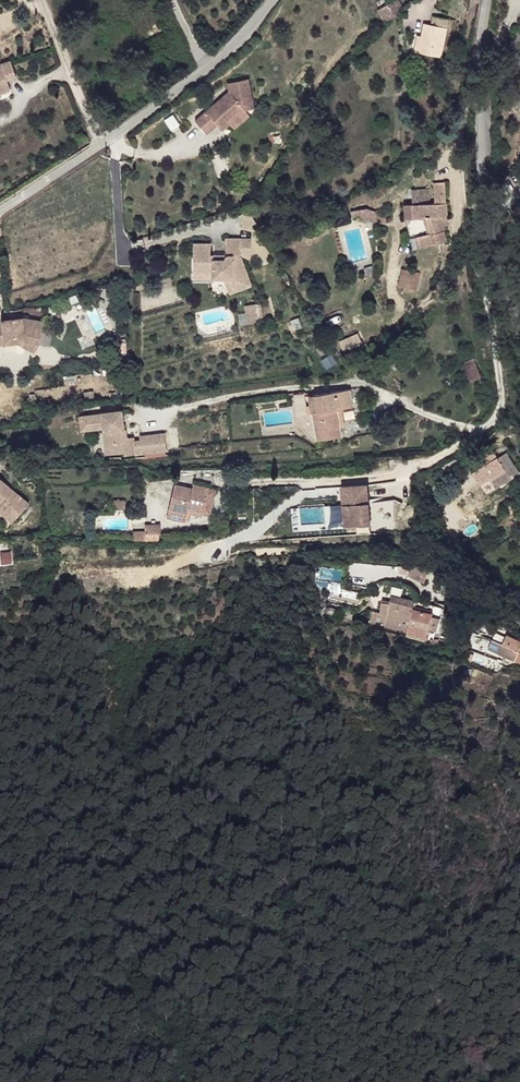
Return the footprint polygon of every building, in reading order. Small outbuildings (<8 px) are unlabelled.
[(403,8),(398,0),(395,0),(384,6),(391,18),(395,16),(403,8)] [(441,57),(448,19),(433,16),(431,24),(424,23),(421,35),(418,52),(441,57)] [(7,79),(16,76),(11,61),(1,64),(1,65),(0,66),(0,93),(10,89),(7,79)] [(254,109),(248,78),(227,83),(228,91),(195,121),(206,134),(217,124),(222,130),(229,124),(227,122),(243,108),(245,110),(254,109)] [(447,216),(445,183),(433,183),(435,203),(405,204),(406,218),(410,237),(413,249),(447,241),(443,226),(440,216),(447,216)] [(377,223),(377,212),(367,208),(356,210),(358,217),(377,223)] [(252,285),(241,256),(241,238),(225,238),(225,254),(224,259),(213,259),(213,254),(210,254),(210,243),(193,243),(192,273),(212,274),(212,278),(224,279),(230,279),(235,291),(252,285)] [(251,257),(251,239),(241,238),(241,256),(251,257)] [(416,290),(420,273),(402,268),(398,286),(416,290)] [(235,291),(230,279),(224,279),(230,293),(235,291)] [(264,321),(260,303),(245,305),(249,324),(264,321)] [(43,321),(23,317),(1,320),(0,310),(0,345),(14,343),(25,341),(39,344),(43,321)] [(343,352),(363,344),(358,332),(339,340),(343,352)] [(34,354),(39,344),(25,341),(14,343),(34,354)] [(126,365),(125,353),(113,355),(115,366),(126,365)] [(481,378),(474,358),(463,362),(470,382),(481,378)] [(339,423),(337,409),(353,407),(350,389),(315,395),(317,412),(312,412),(317,441),(341,437),(339,423)] [(317,412),(315,395),(309,396),(310,404),(307,405),(309,413),(312,412),(317,412)] [(167,451),(164,433),(125,438),(121,409),(77,415),(80,432),(101,429),(106,460),(167,451)] [(399,423),(393,409),(379,416),(385,430),(399,423)] [(519,475),(506,453),(498,458),(498,457),(489,462),(496,474),(497,475),(504,470),(510,480),(519,475)] [(510,480),(504,470),(497,475),(503,484),(510,480)] [(497,475),(496,474),(490,478),(496,489),(503,484),(497,475)] [(1,480),(0,479),(0,504),(1,505),(0,506),(0,512),(12,522),(29,503),(1,480)] [(210,515),(213,501),(207,499),(210,487),(193,483),(192,488),(175,484),(166,518),(185,522),(185,521),(188,509),(203,513),(210,515)] [(370,526),(368,484),(342,486),(345,527),(370,526)] [(213,501),(216,489),(210,487),(207,499),(213,501)] [(126,508),(125,500),(113,501),(113,508),(126,508)] [(202,517),(203,513),(188,509),(185,521),(189,522),(191,514),(202,517)] [(160,534),(160,525),(144,526),(145,532),(145,534),(159,534),(160,534)] [(146,541),(145,534),(145,532),(134,533),(134,540),(146,541)] [(424,582),(429,570),(413,563),(408,575),(424,582)] [(407,634),(415,601),(392,595),(391,600),(390,603),(383,602),(379,614),(373,613),(370,624),(407,634)] [(425,642),(435,606),(415,601),(407,634),(406,636),(425,642)] [(507,634),(503,643),(519,651),(519,650),(519,640),(507,634)] [(495,652),(498,641),(489,638),(486,649),(495,652)]
